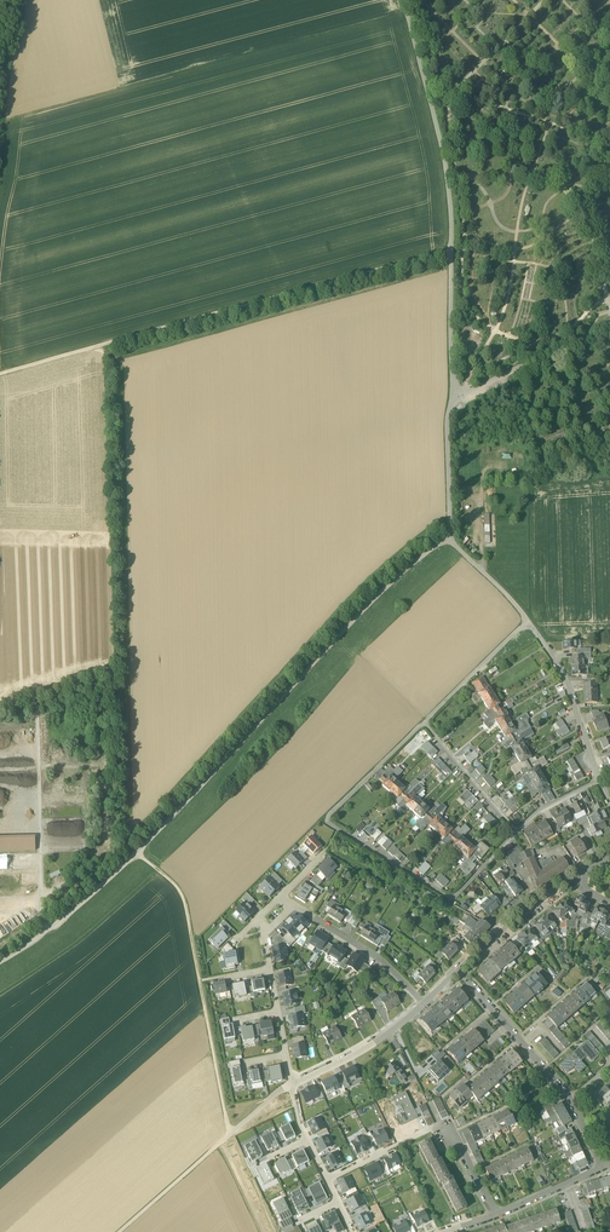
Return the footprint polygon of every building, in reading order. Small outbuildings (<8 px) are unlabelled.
[(486,409),(486,415),(521,411),(520,403),(500,405),(500,407),(486,409)] [(563,642),(564,650),(571,650),(577,650),(577,641),(563,642)] [(570,658),(571,668),(585,667),(584,660),(584,657),(582,657),(576,657),(570,658)] [(585,676),(585,667),(571,668),(571,677),(582,676),(585,676)] [(478,681),(484,691),(489,688),(483,677),(478,681)] [(479,694),(484,691),(478,681),(472,684),(479,694)] [(584,684),(584,705),(597,704),(597,699),(595,699),(595,692),(597,691),(596,684),(591,684),(584,684)] [(494,696),(489,688),(484,691),(489,699),(494,696)] [(489,699),(484,691),(479,694),(482,699),(484,702),(489,699)] [(480,701),(482,699),(479,694),(477,695),(474,695),(474,696),(473,696),(473,699),(476,704),(480,701)] [(499,705),(494,696),(489,699),(494,708),(497,706),(499,705)] [(494,708),(489,699),(484,702),(489,711),(492,709),(494,708)] [(484,715),(488,719),(491,716),(494,714),(492,709),(489,711),(484,715)] [(497,719),(494,714),(491,716),(488,719),(483,723),(488,729),(496,722),(495,721),(497,719)] [(512,733),(515,738),(530,729),(527,723),(526,724),(526,723),(525,724),(524,722),(529,719),(526,714),(515,720),(520,728),(515,731),(515,732),(512,733)] [(500,718),(505,726),(510,723),(505,715),(502,716),(500,718)] [(596,733),(603,730),(602,728),(607,726),(603,715),(600,717),(595,719),(596,722),(592,723),(594,728),(595,728),(596,733)] [(496,722),(500,729),(505,726),(500,718),(497,719),(495,721),(496,722)] [(559,729),(559,730),(566,726),(562,720),(556,724),(559,729)] [(510,735),(512,733),(515,732),(515,731),(510,723),(505,726),(510,735)] [(510,735),(505,726),(500,729),(505,738),(508,736),(510,735)] [(569,732),(566,726),(559,730),(562,735),(563,736),(569,732)] [(534,735),(530,729),(515,738),(518,743),(521,741),(522,742),(534,735)] [(552,734),(546,738),(549,742),(555,739),(552,734)] [(604,748),(609,746),(609,736),(601,739),(601,740),(604,748)] [(507,743),(511,741),(509,738),(503,742),(500,744),(502,747),(503,747),(507,743)] [(516,744),(521,753),(526,750),(522,742),(521,741),(518,743),(516,744)] [(408,748),(411,751),(417,747),(414,743),(408,748)] [(422,747),(421,748),(427,754),(433,749),(427,743),(422,747)] [(511,747),(516,756),(521,753),(516,744),(513,746),(511,747)] [(427,754),(431,758),(436,752),(433,749),(427,754)] [(531,758),(526,750),(521,753),(526,761),(529,760),(531,758)] [(474,751),(471,754),(475,760),(479,757),(478,756),(475,752),(474,751)] [(516,756),(520,763),(521,764),(524,763),(526,761),(521,753),(516,756)] [(465,759),(470,764),(475,760),(471,754),(465,759)] [(432,764),(436,768),(441,762),(438,758),(432,764)] [(531,765),(534,769),(537,768),(538,770),(547,765),(543,758),(537,761),(534,763),(531,764),(531,765)] [(573,772),(574,774),(579,770),(572,758),(567,762),(570,768),(573,772)] [(447,768),(441,762),(436,768),(441,773),(447,768)] [(526,768),(524,763),(521,764),(520,763),(511,768),(515,776),(523,770),(526,768)] [(475,770),(480,776),(486,771),(481,765),(475,770)] [(394,771),(390,767),(384,775),(382,777),(386,781),(390,776),(395,781),(403,772),(398,767),(394,771)] [(532,771),(537,779),(542,776),(538,770),(537,768),(534,769),(532,771)] [(385,772),(381,769),(377,773),(382,777),(384,775),(383,774),(385,772)] [(444,776),(446,779),(452,773),(449,770),(444,776)] [(528,776),(532,782),(537,779),(532,771),(529,772),(527,774),(528,776)] [(574,776),(577,782),(584,779),(580,772),(575,775),(574,776)] [(386,781),(394,788),(398,783),(395,781),(390,776),(386,781)] [(523,778),(528,786),(532,782),(528,776),(523,778)] [(547,785),(542,776),(537,779),(542,788),(545,786),(547,785)] [(496,782),(491,777),(485,782),(490,787),(496,782)] [(542,788),(537,779),(532,782),(537,791),(542,788)] [(382,786),(390,792),(394,788),(386,781),(384,783),(382,786)] [(405,790),(403,792),(407,796),(410,793),(418,785),(416,782),(411,787),(412,787),(411,788),(408,791),(405,789),(405,790)] [(540,796),(541,795),(545,793),(542,788),(537,791),(532,782),(528,786),(527,786),(533,797),(535,796),(536,794),(538,793),(540,796)] [(394,788),(401,794),(403,792),(405,790),(405,789),(398,783),(394,788)] [(410,793),(407,796),(412,799),(414,797),(415,796),(416,797),(423,790),(422,788),(418,785),(410,793)] [(396,798),(397,799),(401,794),(394,788),(390,792),(396,798)] [(414,797),(421,804),(423,802),(421,800),(425,796),(424,794),(425,792),(423,790),(416,797),(415,796),(414,797)] [(468,801),(473,796),(467,790),(459,798),(465,804),(468,801)] [(555,800),(549,791),(548,791),(545,793),(551,802),(555,800)] [(387,795),(394,801),(396,798),(390,792),(387,795)] [(551,802),(545,793),(541,795),(547,804),(551,802)] [(400,801),(402,802),(406,798),(401,794),(397,799),(400,801)] [(500,799),(505,805),(511,800),(506,794),(500,799)] [(478,801),(473,796),(468,801),(468,802),(473,807),(478,801)] [(410,802),(417,808),(421,804),(414,797),(412,799),(410,802)] [(405,813),(409,808),(406,806),(410,802),(406,798),(402,802),(399,805),(398,807),(403,811),(405,813)] [(462,807),(465,804),(459,798),(457,801),(462,807)] [(515,806),(518,810),(521,807),(516,801),(513,798),(511,800),(515,806)] [(515,806),(511,800),(505,805),(509,810),(510,810),(515,806)] [(409,808),(413,813),(417,808),(410,802),(406,806),(409,808)] [(469,810),(473,807),(468,802),(465,805),(469,810)] [(577,815),(583,812),(579,802),(572,805),(573,807),(577,815)] [(477,813),(482,808),(484,807),(480,803),(473,810),(477,813)] [(429,810),(421,804),(417,808),(425,814),(427,812),(429,810)] [(431,816),(435,820),(437,817),(442,821),(443,820),(442,816),(446,808),(445,808),(446,807),(442,804),(438,809),(434,812),(434,813),(433,813),(431,816)] [(518,810),(515,806),(510,810),(513,814),(518,810)] [(403,811),(398,807),(395,810),(400,815),(403,811)] [(433,810),(429,810),(427,812),(431,816),(433,813),(434,813),(434,812),(438,809),(436,807),(433,810)] [(425,814),(417,808),(413,813),(421,819),(423,817),(425,814)] [(564,809),(558,813),(552,816),(555,821),(559,829),(565,825),(571,822),(567,815),(564,809)] [(586,816),(584,811),(583,812),(577,815),(574,816),(576,820),(583,817),(585,816),(586,816)] [(592,822),(594,826),(598,824),(604,821),(604,822),(607,820),(603,811),(590,817),(592,822)] [(571,822),(572,824),(577,822),(574,816),(571,812),(567,815),(571,822)] [(429,818),(425,814),(423,817),(425,818),(422,820),(416,827),(419,829),(423,825),(425,823),(427,820),(429,818)] [(483,819),(488,824),(494,819),(489,814),(483,819)] [(517,814),(513,817),(517,822),(521,818),(517,814)] [(510,816),(508,818),(514,825),(518,825),(522,822),(520,820),(516,823),(510,816)] [(585,816),(583,817),(576,820),(579,826),(585,823),(589,822),(587,818),(586,816),(585,816)] [(445,824),(442,821),(437,817),(435,820),(433,822),(441,828),(445,824)] [(551,824),(556,833),(560,831),(559,829),(555,821),(551,824)] [(604,821),(598,824),(600,830),(606,827),(604,822),(604,821)] [(429,826),(437,833),(441,828),(433,822),(431,824),(429,826)] [(545,822),(536,828),(543,840),(552,834),(545,822)] [(355,830),(358,833),(365,826),(361,823),(355,830)] [(452,830),(445,824),(441,828),(448,835),(450,833),(452,830)] [(601,831),(600,830),(598,824),(594,826),(591,827),(590,827),(587,829),(591,836),(601,831)] [(461,830),(457,833),(454,836),(459,840),(461,838),(462,839),(470,831),(465,826),(461,830)] [(437,833),(444,839),(446,837),(448,835),(441,828),(437,833)] [(530,847),(543,840),(536,828),(524,835),(530,847)] [(372,837),(375,840),(382,834),(378,830),(372,837)] [(36,851),(35,836),(0,837),(0,852),(36,851)] [(314,854),(322,846),(312,836),(304,844),(309,849),(314,854)] [(378,843),(382,847),(388,840),(384,836),(378,843)] [(451,841),(446,837),(444,839),(442,842),(446,845),(448,844),(449,843),(451,841)] [(570,842),(572,846),(579,841),(577,837),(570,842)] [(457,842),(464,849),(468,844),(462,839),(461,838),(459,840),(457,842)] [(389,839),(388,840),(382,847),(386,850),(393,843),(389,839)] [(571,846),(578,856),(586,851),(579,841),(572,846),(571,846)] [(453,847),(460,853),(464,849),(457,842),(455,844),(453,847)] [(477,851),(476,850),(474,853),(478,857),(481,860),(489,850),(481,842),(477,847),(479,849),(477,851)] [(303,854),(309,849),(304,844),(298,849),(301,852),(303,854)] [(476,850),(468,844),(464,849),(472,855),(474,853),(476,850)] [(393,857),(394,856),(399,851),(400,850),(395,845),(388,852),(393,857)] [(507,853),(510,860),(520,854),(523,853),(519,846),(507,853)] [(472,855),(464,849),(460,853),(468,859),(470,857),(472,855)] [(405,857),(399,851),(394,856),(401,862),(405,857)] [(523,861),(524,863),(532,859),(532,858),(529,851),(523,853),(520,854),(523,861)] [(297,855),(295,852),(287,860),(290,863),(294,867),(294,868),(294,867),(296,869),(303,861),(297,855)] [(301,852),(297,855),(303,861),(307,858),(303,854),(301,852)] [(474,861),(470,857),(468,859),(460,853),(457,857),(459,859),(464,863),(460,868),(469,875),(474,869),(474,868),(475,866),(472,864),(474,861)] [(520,854),(510,860),(513,866),(523,861),(520,854)] [(536,889),(537,889),(569,868),(563,858),(554,864),(540,872),(537,868),(535,863),(533,858),(532,858),(532,859),(524,863),(530,877),(532,876),(536,889)] [(537,868),(540,872),(554,864),(550,858),(542,863),(540,860),(535,863),(537,868)] [(318,870),(326,878),(329,875),(331,877),(335,874),(333,871),(337,867),(329,860),(318,870)] [(515,868),(513,866),(510,860),(506,862),(511,870),(515,868)] [(387,868),(379,863),(375,869),(383,874),(387,868)] [(397,872),(391,868),(387,874),(394,878),(397,872)] [(500,873),(499,873),(494,876),(494,877),(497,881),(498,880),(500,883),(505,880),(503,877),(504,876),(503,875),(508,872),(506,869),(500,873)] [(271,879),(278,886),(282,881),(275,874),(270,878),(271,879)] [(435,880),(443,888),(449,882),(440,874),(435,880)] [(317,886),(322,882),(316,875),(310,882),(314,884),(317,886)] [(277,890),(280,888),(278,886),(271,879),(268,881),(267,881),(263,885),(264,886),(261,888),(269,897),(274,892),(276,890),(277,890)] [(513,892),(516,896),(523,892),(519,887),(518,888),(513,880),(511,881),(509,879),(505,882),(507,884),(513,892)] [(374,886),(368,882),(365,887),(372,891),(374,886)] [(297,894),(295,897),(305,904),(310,896),(316,899),(319,893),(312,888),(305,883),(301,889),(298,893),(297,894)] [(20,884),(20,893),(31,893),(31,885),(20,884)] [(314,884),(312,888),(319,893),(321,894),(323,890),(317,886),(314,884)] [(513,892),(507,884),(502,887),(508,896),(513,892)] [(422,898),(430,903),(432,899),(434,896),(426,891),(422,898)] [(242,900),(245,903),(246,903),(249,906),(254,901),(248,894),(242,900)] [(483,910),(488,917),(501,905),(499,902),(493,896),(488,900),(486,898),(485,898),(481,902),(483,905),(480,907),(483,910)] [(578,910),(586,914),(587,912),(591,905),(585,902),(586,900),(579,896),(574,905),(575,905),(579,908),(578,910)] [(501,905),(504,908),(510,903),(505,898),(499,902),(501,905)] [(331,900),(329,903),(333,906),(334,906),(337,908),(339,905),(331,900)] [(566,902),(560,907),(566,915),(569,913),(571,916),(574,913),(572,910),(573,910),(566,902)] [(249,906),(246,903),(245,903),(236,912),(240,916),(238,918),(243,923),(255,912),(249,906)] [(470,910),(475,916),(483,910),(480,907),(478,904),(470,910)] [(328,915),(334,919),(340,910),(337,908),(334,906),(333,906),(331,909),(328,915)] [(563,917),(566,915),(560,907),(553,912),(559,920),(560,920),(562,923),(566,920),(563,917)] [(345,908),(343,912),(346,914),(350,917),(352,914),(353,913),(345,908)] [(591,917),(595,919),(598,921),(603,912),(596,908),(592,915),(591,917)] [(343,912),(340,910),(334,919),(340,923),(344,917),(346,914),(343,912)] [(584,916),(586,914),(578,910),(576,914),(575,920),(578,921),(579,921),(580,915),(583,917),(584,916)] [(601,923),(605,925),(606,925),(607,923),(609,918),(609,915),(603,912),(598,921),(601,923)] [(347,922),(352,926),(358,918),(352,914),(350,917),(348,920),(347,922)] [(462,917),(459,921),(464,924),(465,925),(464,925),(467,921),(469,918),(466,916),(465,915),(463,918),(462,917)] [(287,923),(282,927),(288,933),(293,938),(297,934),(298,935),(299,934),(308,925),(303,920),(302,920),(300,918),(298,920),(294,916),(290,920),(287,923)] [(548,916),(541,921),(548,929),(550,927),(553,930),(556,927),(554,924),(548,916)] [(465,925),(472,929),(477,924),(469,917),(469,918),(467,921),(464,925),(465,925)] [(502,917),(492,924),(494,927),(504,920),(502,917)] [(361,920),(358,918),(352,926),(355,928),(361,920)] [(379,920),(376,925),(382,929),(385,924),(379,920)] [(574,928),(575,920),(573,920),(566,922),(567,928),(567,929),(574,928)] [(222,927),(228,933),(232,929),(224,921),(220,925),(222,927)] [(481,921),(477,924),(472,929),(472,930),(475,932),(481,937),(490,927),(481,921)] [(546,930),(548,929),(541,921),(535,926),(541,934),(544,937),(548,933),(546,930)] [(376,925),(373,930),(379,934),(373,943),(378,947),(380,944),(383,938),(386,940),(388,936),(389,933),(382,929),(376,925)] [(367,940),(373,930),(370,929),(366,926),(366,927),(364,930),(363,932),(360,936),(367,940)] [(227,932),(228,933),(222,927),(208,940),(212,944),(223,933),(224,935),(227,932)] [(367,940),(373,943),(379,934),(373,930),(367,940)] [(475,932),(472,930),(470,932),(468,934),(464,938),(467,941),(475,932)] [(530,930),(523,935),(530,943),(533,941),(534,943),(537,941),(538,940),(536,938),(537,938),(536,937),(530,930)] [(310,944),(321,951),(326,942),(329,939),(317,932),(313,938),(310,944)] [(481,937),(475,932),(467,941),(469,943),(472,946),(481,937)] [(225,936),(224,935),(223,933),(212,944),(213,945),(215,944),(218,947),(227,938),(225,936)] [(296,940),(293,938),(288,933),(283,939),(286,943),(289,947),(296,941),(296,940)] [(273,948),(283,946),(283,945),(286,943),(283,939),(279,935),(272,941),(273,948)] [(528,945),(530,943),(523,935),(517,940),(521,946),(523,948),(523,947),(524,948),(526,951),(529,948),(530,947),(528,945)] [(305,945),(308,947),(310,944),(313,938),(310,936),(305,945)] [(380,944),(385,947),(388,943),(391,938),(388,936),(386,940),(383,938),(380,944)] [(321,951),(324,953),(330,944),(326,942),(321,951)] [(225,952),(225,954),(233,952),(233,949),(228,943),(222,949),(225,952)] [(451,943),(446,948),(454,956),(459,951),(454,946),(452,943),(451,943)] [(334,947),(330,944),(324,953),(328,956),(334,947)] [(511,944),(504,950),(513,961),(520,955),(511,944)] [(328,956),(334,960),(339,963),(343,957),(346,952),(335,945),(334,947),(328,956)] [(275,958),(276,963),(287,961),(286,956),(287,956),(286,950),(285,951),(284,946),(283,946),(273,948),(274,953),(273,953),(273,954),(274,954),(275,957),(274,957),(274,958),(275,958)] [(449,961),(454,956),(446,948),(441,953),(441,954),(444,956),(449,961)] [(507,967),(513,961),(504,950),(497,956),(506,966),(507,967)] [(225,969),(226,970),(235,968),(235,965),(238,964),(236,952),(233,952),(225,954),(223,954),(224,962),(225,969)] [(354,968),(359,971),(363,963),(365,961),(353,954),(349,961),(346,965),(346,966),(353,970),(354,968)] [(506,966),(497,956),(491,961),(500,971),(506,966)] [(337,966),(340,968),(346,959),(343,957),(339,963),(337,965),(337,966)] [(349,961),(346,959),(340,968),(344,970),(346,966),(346,965),(349,961)] [(429,966),(432,963),(430,960),(424,966),(426,969),(428,966),(429,966)] [(566,973),(574,964),(570,960),(554,979),(558,983),(566,974),(566,973)] [(312,962),(311,961),(307,967),(312,970),(316,964),(315,964),(312,962)] [(500,972),(500,971),(491,961),(485,967),(494,978),(500,972)] [(516,964),(513,961),(507,967),(510,970),(516,964)] [(366,971),(370,968),(363,963),(359,971),(363,973),(366,971)] [(426,969),(423,971),(431,979),(436,974),(431,969),(429,966),(428,966),(426,969)] [(487,984),(494,978),(485,967),(478,973),(487,984)] [(553,977),(557,975),(551,968),(548,970),(553,977)] [(426,984),(431,979),(423,971),(418,977),(421,980),(426,984)] [(278,975),(280,988),(292,985),(289,972),(280,974),(278,975)] [(537,974),(524,986),(532,995),(533,997),(536,994),(535,994),(541,989),(542,990),(546,985),(537,974)] [(263,980),(251,982),(252,987),(253,993),(257,992),(257,994),(262,993),(262,991),(265,991),(263,980)] [(224,983),(214,985),(216,995),(226,993),(226,989),(224,983)] [(232,986),(234,996),(238,995),(239,998),(247,996),(246,995),(244,984),(244,983),(232,986)] [(583,987),(580,990),(589,999),(590,999),(595,994),(586,984),(586,985),(584,987),(583,987)] [(517,991),(525,1001),(532,995),(524,986),(517,991)] [(458,990),(451,996),(459,1006),(460,1007),(468,1001),(458,990)] [(580,990),(574,995),(582,1005),(583,1006),(590,1000),(589,999),(580,990)] [(511,997),(519,1006),(525,1001),(517,991),(511,997)] [(283,995),(285,1006),(298,1004),(296,992),(285,994),(283,995)] [(387,996),(394,1008),(400,1004),(394,992),(391,994),(391,995),(388,997),(387,996)] [(574,995),(567,1001),(576,1010),(577,1012),(580,1009),(579,1007),(582,1005),(574,995)] [(387,1012),(394,1008),(387,996),(388,997),(384,1000),(384,998),(381,1000),(383,1005),(387,1012)] [(452,1012),(459,1006),(451,996),(443,1002),(452,1012)] [(513,1013),(520,1007),(519,1006),(511,997),(504,1003),(514,1014),(513,1013)] [(371,1002),(375,1009),(383,1005),(381,1000),(379,998),(371,1002)] [(470,1004),(468,1001),(460,1007),(461,1008),(463,1010),(470,1004)] [(567,1001),(561,1006),(569,1016),(570,1017),(574,1014),(573,1013),(576,1010),(567,1001)] [(445,1019),(452,1012),(443,1002),(436,1009),(445,1019)] [(294,1008),(295,1015),(295,1016),(303,1015),(306,1014),(304,1006),(294,1008)] [(561,1006),(555,1012),(564,1023),(568,1020),(567,1018),(569,1016),(561,1006)] [(446,1020),(445,1019),(436,1009),(429,1015),(438,1026),(446,1020)] [(362,1012),(359,1015),(365,1025),(371,1021),(364,1010),(362,1011),(362,1012)] [(560,1026),(564,1023),(555,1012),(547,1018),(549,1020),(551,1022),(554,1025),(556,1028),(559,1025),(560,1026)] [(297,1028),(305,1027),(303,1015),(295,1016),(292,1016),(292,1015),(287,1016),(289,1023),(291,1023),(291,1027),(291,1028),(297,1026),(297,1028)] [(358,1029),(365,1025),(359,1015),(355,1017),(354,1016),(351,1017),(358,1029)] [(429,1015),(421,1021),(426,1027),(431,1032),(438,1026),(429,1015)] [(222,1027),(230,1025),(229,1018),(221,1020),(222,1027)] [(271,1022),(260,1025),(262,1036),(263,1037),(268,1036),(268,1040),(274,1039),(271,1022)] [(229,1039),(235,1038),(234,1033),(232,1034),(230,1025),(222,1027),(223,1027),(224,1035),(224,1040),(229,1039)] [(248,1040),(249,1041),(255,1040),(254,1037),(252,1027),(246,1029),(246,1027),(241,1028),(243,1041),(248,1040)] [(333,1030),(329,1032),(335,1042),(342,1038),(335,1027),(332,1029),(333,1030)] [(426,1027),(421,1032),(426,1037),(427,1039),(432,1034),(431,1032),(426,1027)] [(474,1030),(468,1036),(476,1046),(482,1040),(479,1036),(474,1030)] [(329,1046),(335,1042),(329,1032),(326,1034),(325,1033),(322,1035),(329,1046)] [(418,1034),(413,1039),(424,1051),(430,1046),(423,1039),(418,1034)] [(476,1046),(468,1036),(461,1041),(470,1051),(476,1046)] [(293,1039),(294,1046),(304,1044),(305,1044),(303,1037),(293,1039)] [(419,1056),(424,1051),(413,1039),(408,1043),(413,1049),(419,1056)] [(471,1052),(470,1051),(461,1041),(455,1047),(464,1058),(471,1052)] [(587,1041),(574,1053),(580,1061),(588,1053),(594,1059),(599,1054),(598,1053),(596,1050),(593,1048),(591,1045),(589,1042),(587,1041)] [(294,1055),(295,1059),(307,1057),(304,1044),(294,1046),(292,1047),(293,1051),(292,1051),(293,1055),(294,1055)] [(458,1063),(464,1058),(455,1047),(448,1052),(458,1063)] [(435,1059),(438,1062),(440,1060),(446,1055),(443,1051),(441,1053),(435,1058),(435,1059)] [(512,1052),(506,1057),(514,1067),(521,1062),(512,1052)] [(585,1067),(580,1061),(574,1053),(560,1065),(566,1072),(574,1066),(579,1073),(585,1067)] [(402,1055),(398,1057),(403,1067),(407,1064),(402,1055)] [(508,1073),(514,1067),(506,1057),(499,1063),(500,1063),(508,1073)] [(434,1066),(428,1071),(438,1082),(444,1077),(443,1076),(444,1074),(445,1075),(450,1071),(440,1060),(438,1062),(435,1065),(436,1065),(435,1067),(434,1066)] [(395,1074),(401,1082),(406,1079),(398,1067),(396,1068),(393,1063),(385,1069),(387,1073),(389,1072),(392,1077),(395,1074)] [(508,1073),(500,1063),(497,1065),(494,1067),(494,1068),(503,1078),(506,1076),(506,1075),(508,1073)] [(232,1078),(234,1088),(244,1086),(242,1074),(241,1074),(240,1074),(238,1067),(238,1066),(230,1067),(231,1076),(233,1076),(233,1078),(232,1078)] [(271,1081),(272,1081),(276,1080),(277,1080),(277,1082),(283,1081),(280,1066),(267,1068),(267,1071),(268,1072),(269,1072),(271,1081)] [(354,1067),(342,1073),(345,1078),(348,1084),(359,1079),(354,1067)] [(500,1080),(503,1078),(494,1068),(492,1070),(492,1069),(489,1072),(498,1083),(501,1080),(500,1080)] [(249,1071),(251,1079),(252,1085),(262,1083),(260,1069),(249,1071)] [(495,1085),(498,1083),(489,1072),(486,1074),(486,1075),(484,1077),(493,1087),(495,1085)] [(407,1079),(411,1085),(417,1082),(414,1075),(407,1079)] [(334,1076),(321,1083),(327,1096),(340,1090),(338,1085),(334,1076)] [(487,1092),(493,1087),(484,1077),(481,1079),(478,1081),(487,1092)] [(345,1078),(340,1080),(341,1083),(344,1090),(350,1087),(348,1084),(345,1078)] [(506,1082),(503,1078),(500,1080),(501,1080),(498,1083),(501,1086),(506,1082)] [(482,1096),(487,1092),(478,1081),(475,1084),(476,1084),(473,1086),(482,1096)] [(341,1083),(338,1085),(340,1090),(343,1095),(346,1093),(344,1090),(341,1083)] [(466,1102),(472,1096),(468,1090),(464,1086),(457,1092),(466,1102)] [(482,1097),(482,1096),(473,1086),(471,1088),(468,1090),(472,1096),(477,1101),(480,1099),(482,1097)] [(314,1087),(309,1089),(305,1091),(301,1093),(306,1103),(318,1098),(319,1097),(315,1091),(314,1087)] [(605,1098),(609,1093),(609,1092),(606,1087),(598,1094),(601,1096),(602,1095),(605,1098)] [(320,1089),(315,1091),(319,1097),(318,1098),(320,1101),(324,1099),(320,1089)] [(466,1103),(466,1102),(457,1092),(450,1098),(459,1109),(466,1103)] [(397,1117),(401,1126),(417,1118),(416,1117),(413,1111),(405,1094),(394,1099),(397,1106),(400,1105),(404,1114),(397,1117)] [(544,1108),(546,1112),(552,1108),(556,1106),(553,1102),(544,1108)] [(556,1106),(552,1108),(552,1109),(553,1109),(556,1115),(564,1110),(561,1103),(556,1106)] [(400,1105),(397,1106),(396,1107),(396,1114),(397,1117),(404,1114),(400,1105)] [(419,1108),(413,1111),(416,1117),(422,1114),(420,1111),(419,1108)] [(556,1115),(553,1109),(552,1109),(552,1108),(546,1112),(550,1118),(556,1115)] [(556,1115),(560,1121),(568,1116),(564,1110),(556,1115)] [(508,1111),(501,1114),(508,1127),(515,1124),(512,1117),(511,1117),(508,1111)] [(499,1131),(508,1127),(501,1114),(493,1118),(499,1131)] [(559,1121),(560,1121),(556,1115),(550,1118),(553,1124),(556,1123),(559,1121)] [(560,1121),(559,1121),(559,1122),(560,1121),(562,1125),(563,1127),(564,1126),(572,1122),(568,1116),(560,1121)] [(456,1121),(460,1127),(466,1124),(463,1117),(456,1121)] [(320,1118),(308,1124),(310,1127),(310,1128),(311,1131),(312,1131),(314,1135),(316,1133),(325,1129),(320,1118)] [(491,1135),(499,1131),(493,1118),(485,1122),(491,1135)] [(553,1124),(550,1118),(544,1121),(548,1127),(553,1124)] [(483,1139),(491,1135),(485,1122),(477,1126),(483,1139)] [(291,1139),(296,1137),(289,1125),(280,1129),(281,1131),(285,1140),(286,1141),(291,1139)] [(556,1129),(559,1135),(567,1131),(564,1126),(563,1127),(562,1125),(558,1128),(556,1129)] [(475,1143),(483,1139),(477,1126),(469,1130),(470,1133),(473,1140),(475,1143)] [(326,1128),(325,1129),(316,1133),(318,1137),(328,1132),(326,1128)] [(560,1140),(560,1141),(561,1141),(565,1139),(564,1137),(573,1133),(571,1128),(567,1131),(559,1135),(558,1136),(560,1140)] [(361,1132),(363,1137),(366,1141),(369,1140),(367,1134),(365,1130),(361,1132)] [(375,1142),(377,1146),(388,1141),(383,1130),(380,1132),(379,1132),(375,1134),(376,1134),(372,1136),(375,1142)] [(281,1142),(285,1140),(281,1131),(277,1134),(279,1138),(281,1142)] [(353,1136),(355,1140),(359,1138),(359,1139),(363,1137),(361,1132),(353,1136)] [(370,1132),(367,1134),(369,1140),(372,1144),(375,1142),(372,1136),(370,1132)] [(272,1133),(261,1138),(264,1144),(268,1151),(279,1146),(276,1140),(272,1133)] [(464,1136),(467,1143),(473,1140),(470,1133),(464,1136)] [(566,1143),(567,1144),(576,1140),(573,1133),(564,1137),(565,1139),(567,1143),(566,1143)] [(326,1137),(316,1141),(322,1152),(331,1147),(326,1137)] [(355,1141),(351,1143),(357,1155),(361,1153),(362,1154),(366,1152),(365,1151),(369,1149),(366,1141),(363,1137),(359,1139),(359,1138),(355,1140),(355,1141)] [(576,1140),(567,1144),(570,1150),(569,1150),(570,1150),(579,1146),(576,1140)] [(429,1165),(430,1164),(438,1160),(435,1153),(433,1150),(429,1141),(419,1145),(429,1165)] [(252,1163),(256,1161),(254,1158),(259,1156),(260,1155),(260,1153),(260,1152),(255,1142),(244,1147),(249,1157),(252,1163)] [(579,1146),(570,1150),(573,1156),(572,1156),(573,1157),(582,1153),(579,1146)] [(329,1153),(331,1156),(337,1153),(341,1151),(339,1148),(329,1153)] [(528,1149),(518,1154),(523,1164),(524,1165),(533,1161),(528,1149)] [(567,1159),(573,1157),(572,1156),(573,1156),(570,1150),(564,1153),(567,1159)] [(303,1151),(292,1156),(293,1159),(298,1168),(309,1162),(303,1151)] [(343,1163),(337,1153),(331,1156),(325,1158),(327,1162),(327,1163),(328,1166),(329,1166),(331,1169),(343,1163)] [(575,1163),(576,1163),(585,1159),(582,1153),(573,1157),(576,1163),(575,1163)] [(401,1164),(396,1154),(384,1160),(386,1165),(389,1170),(401,1164)] [(520,1165),(523,1164),(518,1154),(510,1157),(515,1167),(516,1169),(520,1167),(520,1165)] [(257,1165),(256,1161),(252,1163),(249,1157),(245,1159),(250,1168),(256,1165),(257,1165)] [(512,1169),(515,1167),(510,1157),(503,1161),(507,1171),(508,1173),(512,1171),(512,1169)] [(280,1176),(284,1174),(291,1170),(286,1161),(285,1159),(278,1163),(275,1165),(275,1166),(279,1173),(280,1176)] [(293,1159),(290,1160),(294,1170),(295,1170),(298,1168),(293,1159)] [(440,1159),(438,1160),(430,1164),(440,1184),(441,1183),(441,1182),(450,1178),(449,1178),(445,1169),(444,1166),(440,1159)] [(576,1163),(576,1164),(579,1169),(578,1169),(579,1170),(586,1167),(588,1166),(585,1159),(576,1163)] [(290,1160),(286,1161),(291,1170),(291,1171),(294,1170),(290,1160)] [(504,1173),(507,1171),(503,1161),(495,1165),(500,1177),(505,1175),(504,1173)] [(573,1176),(580,1173),(578,1170),(575,1172),(573,1166),(576,1164),(576,1163),(575,1163),(568,1166),(573,1176)] [(274,1180),(266,1164),(258,1168),(255,1170),(258,1176),(263,1185),(274,1180)] [(364,1170),(370,1181),(373,1179),(374,1180),(379,1177),(378,1176),(382,1174),(378,1166),(377,1164),(364,1170)] [(381,1164),(378,1166),(382,1174),(383,1175),(386,1174),(383,1167),(381,1164)] [(256,1165),(250,1168),(254,1177),(258,1176),(255,1170),(258,1168),(256,1165)] [(386,1165),(383,1167),(386,1174),(388,1177),(391,1175),(389,1170),(386,1165)] [(491,1181),(500,1177),(495,1165),(485,1169),(487,1174),(489,1177),(491,1181)] [(348,1178),(338,1183),(340,1186),(339,1187),(341,1191),(342,1190),(344,1194),(346,1193),(353,1190),(354,1189),(352,1185),(353,1184),(351,1181),(350,1181),(348,1178)] [(451,1178),(449,1178),(450,1178),(441,1182),(441,1183),(447,1194),(457,1189),(455,1186),(451,1178)] [(606,1179),(599,1181),(602,1191),(609,1189),(606,1179)] [(599,1181),(592,1183),(595,1192),(602,1191),(599,1181)] [(319,1182),(308,1188),(308,1189),(312,1195),(316,1205),(328,1199),(319,1182)] [(588,1194),(594,1193),(595,1192),(592,1183),(585,1184),(587,1189),(588,1194)] [(303,1187),(300,1189),(305,1199),(308,1197),(305,1191),(303,1187)] [(300,1189),(291,1193),(293,1197),(291,1198),(299,1214),(310,1208),(305,1199),(300,1189)] [(461,1198),(457,1189),(447,1194),(457,1213),(466,1209),(463,1201),(461,1198)] [(348,1196),(350,1200),(359,1195),(357,1192),(348,1196)] [(350,1200),(347,1201),(352,1212),(364,1206),(359,1195),(350,1200)] [(282,1222),(290,1218),(292,1217),(286,1204),(283,1199),(273,1204),(282,1222)] [(357,1213),(359,1217),(365,1214),(369,1212),(367,1208),(357,1213)] [(556,1210),(546,1213),(551,1225),(561,1222),(556,1210)] [(425,1224),(429,1222),(424,1211),(412,1217),(415,1223),(417,1228),(421,1226),(425,1224)] [(325,1220),(329,1227),(333,1225),(337,1231),(341,1231),(344,1231),(334,1212),(324,1217),(325,1220)] [(546,1213),(538,1216),(542,1228),(551,1225),(546,1213)] [(359,1217),(355,1219),(360,1230),(370,1224),(365,1214),(359,1217)] [(412,1225),(415,1223),(412,1217),(410,1214),(407,1215),(407,1216),(412,1225)] [(393,1220),(395,1225),(402,1222),(400,1216),(393,1220)] [(407,1216),(403,1218),(404,1221),(408,1228),(412,1226),(412,1225),(407,1216)] [(538,1216),(530,1219),(534,1231),(542,1228),(538,1216)] [(279,1223),(283,1229),(292,1225),(293,1224),(290,1218),(282,1222),(279,1223)] [(522,1222),(525,1231),(532,1231),(534,1231),(530,1219),(522,1222)] [(330,1230),(329,1227),(325,1220),(320,1222),(323,1227),(325,1231),(330,1230)] [(320,1229),(316,1221),(305,1226),(308,1231),(321,1231),(320,1229)] [(392,1227),(395,1231),(407,1231),(409,1231),(408,1228),(404,1221),(402,1222),(395,1225),(392,1227)] [(513,1225),(516,1231),(525,1231),(522,1222),(513,1225)]
